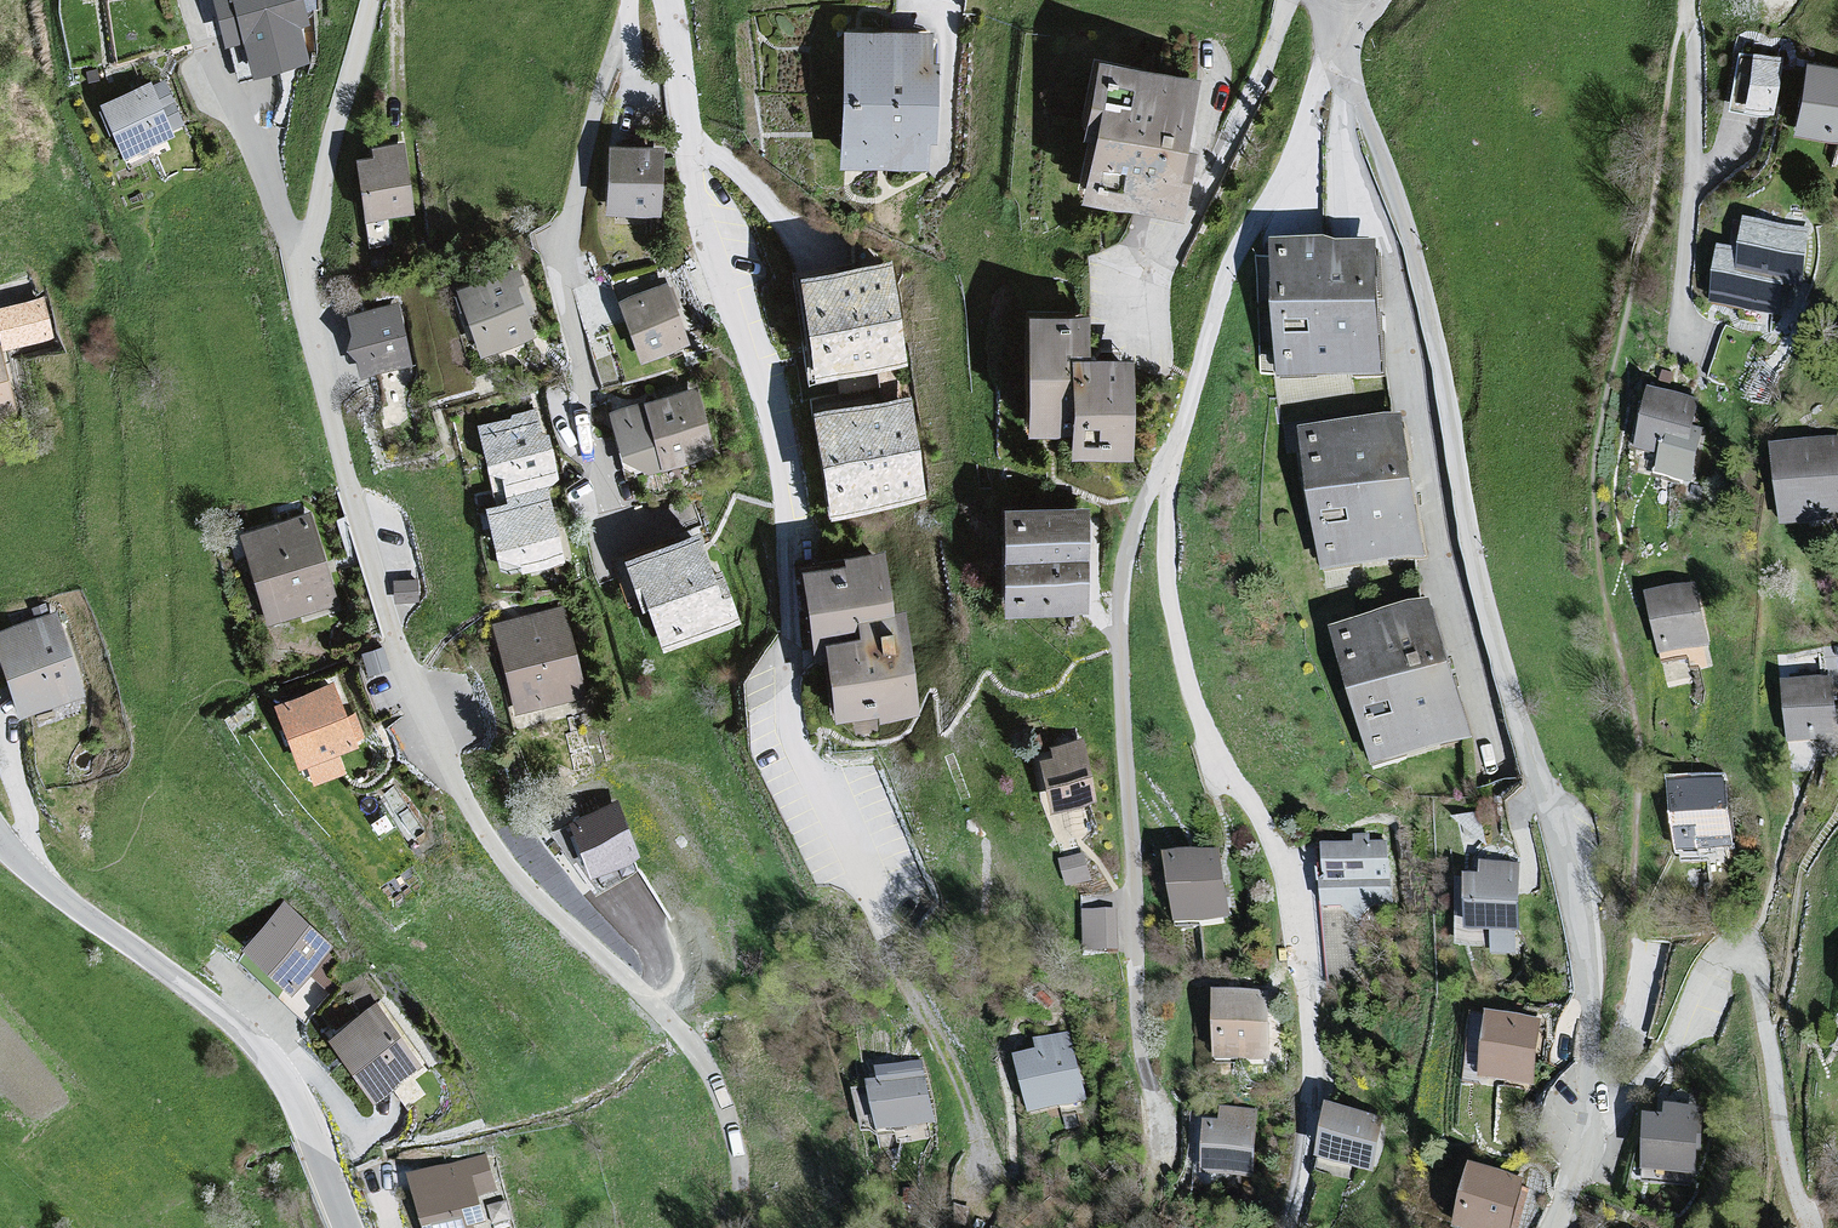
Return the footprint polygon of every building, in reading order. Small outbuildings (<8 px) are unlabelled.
[(232,56),(254,51),(262,83),(316,71),(308,36),(314,35),(306,0),(218,0),(232,56)] [(935,42),(846,37),(838,171),(931,177),(933,148),(937,149),(942,74),(933,73),(935,42)] [(1781,57),(1745,50),(1733,103),(1769,110),(1781,57)] [(1196,75),(1090,52),(1073,127),(1086,130),(1072,191),(1177,215),(1192,148),(1180,146),(1196,75)] [(1803,58),(1790,129),(1837,138),(1837,64),(1803,58)] [(148,83),(98,102),(119,157),(170,137),(169,134),(183,129),(166,84),(151,89),(148,83)] [(612,147),(608,218),(657,220),(662,221),(666,150),(612,147)] [(376,158),(360,160),(372,229),(422,221),(409,148),(376,154),(376,158)] [(1816,228),(1751,219),(1747,247),(1722,243),(1713,307),(1777,316),(1782,280),(1808,283),(1816,228)] [(1383,241),(1283,244),(1287,379),(1388,376),(1383,241)] [(891,255),(799,266),(813,377),(867,370),(866,365),(904,360),(891,255)] [(518,274),(457,298),(484,365),(545,341),(518,274)] [(664,282),(613,300),(635,361),(686,343),(664,282)] [(43,297),(1,318),(5,335),(9,353),(51,335),(43,297)] [(354,362),(368,370),(374,386),(425,368),(403,308),(350,328),(357,347),(354,362)] [(1085,311),(1022,309),(1018,427),(1062,429),(1065,352),(1084,352),(1085,311)] [(0,337),(0,432),(26,425),(9,353),(5,335),(0,337)] [(1129,353),(1084,352),(1065,352),(1062,429),(1062,448),(1127,449),(1129,353)] [(703,390),(625,412),(643,478),(721,457),(703,390)] [(914,393),(812,404),(823,507),(925,496),(914,393)] [(1697,407),(1650,396),(1636,456),(1660,462),(1656,480),(1691,488),(1704,433),(1692,431),(1697,407)] [(513,414),(479,422),(498,498),(553,484),(562,482),(550,435),(543,406),(518,413),(513,414)] [(1410,420),(1310,435),(1330,575),(1430,560),(1410,420)] [(1772,450),(1779,535),(1837,530),(1837,444),(1772,450)] [(498,549),(522,558),(524,568),(571,557),(553,484),(498,498),(486,500),(498,549)] [(1089,500),(1002,497),(998,598),(1084,602),(1089,500)] [(314,513),(241,534),(267,626),(340,605),(314,513)] [(810,647),(823,646),(831,711),(916,701),(904,600),(891,602),(883,540),(842,545),(843,553),(799,558),(810,647)] [(656,620),(670,662),(748,635),(729,579),(721,582),(707,541),(630,567),(649,623),(656,620)] [(1696,591),(1644,600),(1656,664),(1708,654),(1696,591)] [(1429,606),(1332,635),(1372,774),(1469,745),(1429,606)] [(570,609),(497,628),(520,719),(593,701),(570,609)] [(0,638),(0,648),(24,722),(90,701),(63,617),(0,638)] [(332,678),(272,700),(296,764),(304,761),(313,784),(346,771),(338,751),(356,744),(354,739),(364,735),(354,708),(345,712),(332,678)] [(1779,689),(1788,753),(1837,746),(1837,725),(1832,681),(1779,689)] [(1035,758),(1048,812),(1093,805),(1080,741),(1046,746),(1048,755),(1035,758)] [(1728,781),(1670,789),(1679,856),(1738,848),(1728,781)] [(620,800),(571,817),(591,873),(640,856),(620,800)] [(1387,843),(1320,848),(1325,913),(1391,908),(1387,843)] [(1220,848),(1167,856),(1177,923),(1230,915),(1220,848)] [(1481,876),(1467,876),(1466,930),(1490,931),(1489,955),(1519,955),(1521,864),(1482,862),(1481,876)] [(280,904),(239,946),(288,994),(329,949),(280,904)] [(1110,914),(1081,914),(1081,954),(1110,954),(1110,914)] [(1269,991),(1212,992),(1213,1059),(1269,1059),(1269,991)] [(372,1007),(320,1040),(369,1102),(419,1069),(372,1007)] [(1541,1023),(1483,1016),(1475,1085),(1533,1092),(1541,1023)] [(1042,1051),(1019,1056),(1032,1115),(1087,1102),(1071,1033),(1039,1040),(1042,1051)] [(934,1118),(926,1068),(870,1076),(878,1126),(934,1118)] [(1391,1118),(1328,1104),(1316,1156),(1380,1170),(1391,1118)] [(1223,1120),(1208,1119),(1205,1175),(1254,1177),(1258,1109),(1224,1107),(1223,1120)] [(1202,1170),(1204,1108),(1187,1108),(1186,1170),(1202,1170)] [(1647,1115),(1641,1173),(1691,1178),(1697,1120),(1647,1115)] [(410,1174),(424,1227),(452,1227),(471,1223),(468,1210),(484,1206),(481,1195),(501,1189),(491,1152),(410,1174)] [(1468,1171),(1455,1227),(1513,1227),(1523,1184),(1468,1171)]
